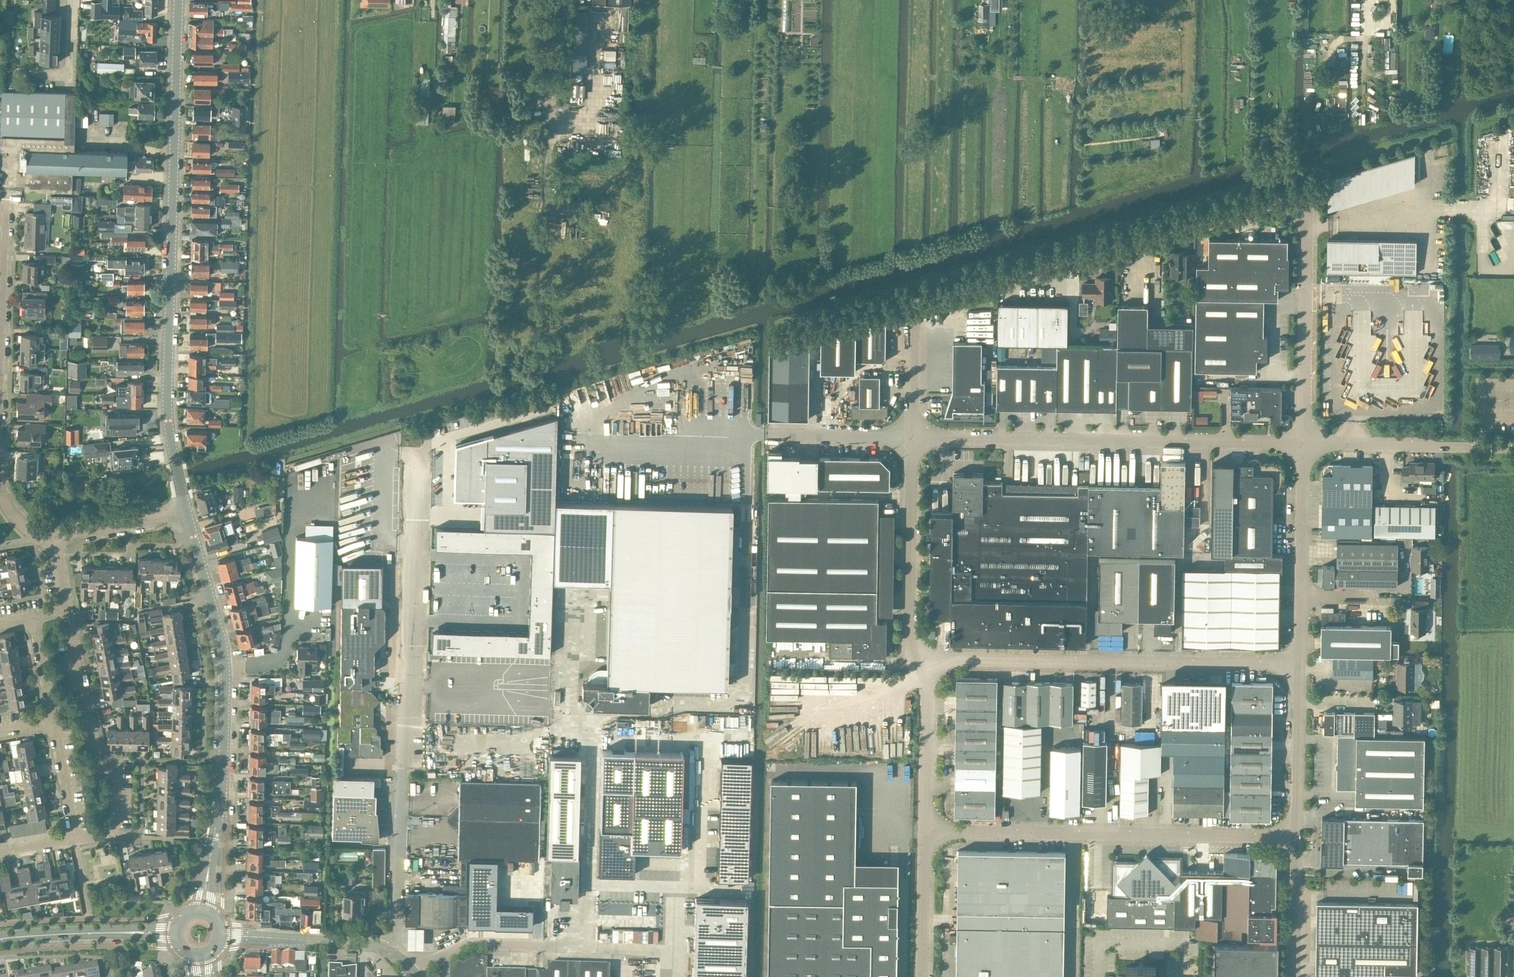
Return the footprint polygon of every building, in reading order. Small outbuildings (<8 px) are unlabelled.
[(101,17),(119,18),(119,5),(112,5),(112,0),(102,0),(101,17)] [(142,4),(145,4),(145,13),(157,13),(157,0),(142,0),(142,4)] [(592,3),(618,4),(617,30),(627,30),(628,4),(630,4),(630,1),(630,0),(592,0),(592,3)] [(990,10),(999,11),(999,0),(990,0),(990,10)] [(1432,8),(1444,9),(1444,0),(1432,0),(1432,8)] [(220,1),(190,1),(190,13),(207,13),(212,13),(212,9),(229,9),(229,2),(220,2),(220,1)] [(444,39),(443,53),(452,53),(453,39),(455,39),(456,17),(457,6),(450,6),(451,2),(445,1),(445,16),(444,31),(444,39)] [(237,3),(231,2),(231,10),(248,11),(248,3),(237,3)] [(987,6),(978,5),(978,16),(982,16),(987,16),(987,6)] [(133,7),(124,7),(124,19),(141,19),(141,10),(133,10),(133,7)] [(588,12),(575,12),(573,72),(586,72),(588,12)] [(41,26),(59,27),(59,15),(41,15),(41,26)] [(138,20),(119,19),(118,33),(140,34),(140,39),(156,40),(156,23),(138,22),(138,20)] [(190,22),(189,33),(212,34),(226,34),(226,28),(213,28),(213,19),(203,19),(203,22),(190,22)] [(91,20),(82,20),(80,42),(93,43),(94,31),(90,30),(91,20)] [(41,26),(40,38),(58,39),(59,27),(41,26)] [(189,33),(189,45),(202,45),(212,45),(212,35),(212,34),(189,33)] [(58,39),(40,38),(40,49),(58,50),(58,39)] [(132,46),(124,45),(123,57),(135,58),(135,64),(155,65),(156,51),(135,50),(135,47),(132,47),(132,46)] [(58,62),(58,50),(40,49),(40,61),(58,62)] [(223,51),(194,50),(194,64),(212,64),(212,58),(223,58),(223,51)] [(124,63),(98,62),(97,72),(123,73),(124,63)] [(194,70),(194,82),(209,82),(217,83),(217,79),(218,71),(212,71),(194,70)] [(232,80),(249,80),(249,71),(229,71),(228,80),(232,80)] [(1056,76),(1055,90),(1071,90),(1071,76),(1056,76)] [(420,79),(420,96),(429,96),(430,79),(420,79)] [(155,81),(136,81),(136,85),(130,85),(130,95),(155,96),(155,81)] [(225,88),(194,87),(194,100),(210,100),(210,93),(225,93),(225,88)] [(2,90),(0,149),(20,149),(19,168),(24,168),(24,190),(50,190),(71,191),(72,170),(126,171),(126,170),(126,159),(126,151),(74,150),(74,125),(74,109),(75,91),(2,90)] [(533,92),(523,91),(523,109),(533,109),(533,92)] [(154,103),(138,102),(138,108),(136,108),(136,107),(129,107),(128,112),(138,113),(138,117),(154,118),(154,103)] [(192,112),(192,114),(193,116),(193,118),(210,118),(210,114),(219,114),(219,105),(217,105),(210,105),(194,105),(193,111),(192,112)] [(455,105),(443,105),(443,122),(454,122),(455,105)] [(232,106),(232,119),(246,119),(246,106),(232,106)] [(428,111),(417,111),(416,124),(428,125),(428,111)] [(99,113),(99,124),(109,125),(113,125),(113,113),(109,113),(99,113)] [(191,126),(191,129),(193,131),(193,135),(209,136),(209,124),(193,124),(193,125),(191,126)] [(246,124),(228,124),(228,135),(245,136),(246,124)] [(191,148),(191,152),(193,153),(193,154),(209,154),(209,148),(217,148),(217,145),(222,145),(222,141),(210,141),(209,142),(193,142),(193,147),(191,148)] [(229,141),(228,150),(245,150),(245,142),(229,141)] [(1400,158),(1400,188),(1414,184),(1415,153),(1400,158)] [(135,160),(135,170),(152,171),(152,157),(147,157),(144,154),(141,157),(135,157),(135,160)] [(191,161),(191,164),(193,166),(193,170),(193,171),(212,171),(215,171),(215,166),(212,166),(210,166),(210,159),(193,158),(193,159),(191,161)] [(235,168),(217,167),(216,176),(234,176),(235,168)] [(191,178),(191,181),(193,183),(193,186),(209,187),(213,187),(213,183),(209,183),(209,176),(193,176),(191,178)] [(133,183),(126,183),(126,184),(124,184),(123,197),(151,198),(151,185),(133,184),(133,183)] [(191,191),(191,195),(192,197),(192,201),(207,201),(208,201),(208,197),(209,190),(193,190),(191,191)] [(56,195),(55,203),(72,204),(72,196),(56,195)] [(73,195),(73,211),(82,212),(82,196),(73,195)] [(223,195),(214,195),(214,204),(225,204),(225,198),(223,197),(223,195)] [(50,204),(33,203),(33,213),(25,212),(24,247),(45,248),(46,216),(50,216),(50,204)] [(125,206),(125,214),(151,215),(151,204),(135,204),(135,206),(125,206)] [(190,206),(190,210),(192,211),(192,215),(216,216),(217,205),(192,204),(190,206)] [(84,214),(74,214),(73,226),(83,226),(84,214)] [(121,214),(121,223),(125,223),(135,223),(135,225),(150,226),(151,215),(125,214),(121,214)] [(190,226),(190,229),(192,231),(192,232),(218,233),(220,233),(220,227),(230,227),(230,217),(224,217),(220,217),(220,221),(218,220),(194,220),(194,224),(192,224),(192,225),(190,226)] [(114,221),(102,221),(101,229),(114,229),(114,221)] [(111,236),(111,244),(127,244),(127,249),(144,249),(144,236),(128,236),(111,236)] [(192,238),(192,247),(220,248),(220,244),(213,244),(213,239),(192,238)] [(1288,239),(1209,238),(1208,265),(1197,265),(1195,370),(1257,371),(1257,359),(1267,359),(1267,334),(1263,334),(1264,299),(1278,299),(1278,287),(1288,287),(1289,256),(1287,256),(1288,239)] [(1327,272),(1416,273),(1416,239),(1327,238),(1327,272)] [(220,248),(192,247),(192,256),(207,256),(207,251),(219,252),(220,248)] [(1194,251),(1172,251),(1171,275),(1185,275),(1185,277),(1193,277),(1194,251)] [(55,255),(34,255),(34,262),(24,262),(23,280),(42,280),(42,263),(55,263),(55,255)] [(126,256),(107,256),(107,264),(121,265),(121,273),(144,273),(144,259),(126,259),(126,256)] [(209,260),(192,260),(191,275),(208,276),(208,271),(215,271),(215,265),(209,264),(209,260)] [(238,261),(222,261),(222,271),(238,271),(238,261)] [(71,264),(71,280),(83,280),(83,264),(71,264)] [(1112,277),(1096,277),(1096,283),(1083,283),(1082,296),(1096,296),(1096,300),(1112,301),(1112,277)] [(1195,283),(1191,279),(1186,283),(1189,287),(1195,283)] [(122,283),(122,288),(127,288),(127,292),(143,292),(144,281),(127,280),(127,283),(122,283)] [(189,282),(189,288),(191,288),(191,292),(206,293),(206,289),(213,290),(214,281),(214,280),(191,280),(191,282),(189,282)] [(46,291),(28,290),(28,297),(22,297),(22,314),(43,315),(43,306),(46,306),(46,291)] [(206,298),(191,298),(191,309),(206,310),(206,308),(216,308),(216,299),(206,299),(206,298)] [(236,299),(219,299),(219,308),(236,308),(236,299)] [(143,300),(123,300),(123,305),(126,305),(126,313),(143,313),(143,300)] [(998,303),(997,343),(1017,343),(1018,303),(998,303)] [(1038,303),(1018,303),(1017,343),(1037,343),(1038,303)] [(1038,303),(1037,343),(1057,344),(1067,344),(1068,303),(1038,303)] [(856,318),(856,322),(856,360),(886,360),(886,322),(897,319),(893,304),(869,311),(871,318),(856,318)] [(1118,342),(1118,344),(1147,345),(1193,346),(1194,325),(1148,324),(1148,305),(1118,304),(1118,342)] [(206,314),(191,314),(191,325),(206,326),(206,323),(210,324),(210,317),(206,317),(206,314)] [(143,318),(115,317),(115,322),(121,322),(121,330),(143,330),(143,318)] [(81,322),(69,321),(69,334),(80,335),(81,322)] [(856,360),(856,322),(832,322),(822,325),(821,371),(855,371),(856,360)] [(1117,329),(1100,329),(1100,341),(1117,341),(1117,329)] [(215,332),(215,340),(215,341),(241,341),(242,332),(215,331),(215,332)] [(213,332),(206,332),(206,334),(190,334),(190,347),(206,347),(206,339),(213,339),(213,332)] [(21,334),(20,347),(44,348),(44,342),(38,342),(39,335),(21,334)] [(106,336),(93,336),(93,351),(106,351),(106,336)] [(810,340),(770,340),(769,404),(769,417),(809,418),(810,340)] [(953,392),(953,394),(953,409),(984,409),(984,410),(984,415),(984,420),(985,380),(984,380),(981,380),(982,342),(953,341),(953,392)] [(143,343),(121,342),(121,355),(143,355),(143,343)] [(1098,342),(1098,344),(1097,409),(1116,409),(1117,404),(1118,344),(1118,342),(1098,342)] [(1056,408),(1056,410),(1063,410),(1064,408),(1089,409),(1090,410),(1097,410),(1097,409),(1098,344),(1067,344),(1057,344),(1057,365),(1056,408)] [(1147,346),(1147,345),(1118,344),(1117,404),(1129,404),(1129,406),(1191,407),(1192,347),(1147,346)] [(1473,344),(1472,344),(1472,358),(1498,358),(1498,355),(1498,350),(1498,344),(1479,344),(1473,344)] [(20,347),(20,360),(29,361),(37,361),(44,361),(44,354),(44,348),(20,347)] [(189,354),(189,363),(216,364),(217,364),(217,363),(217,360),(217,357),(206,356),(206,355),(189,354)] [(143,360),(126,360),(126,363),(120,363),(120,369),(126,370),(126,372),(143,372),(143,360)] [(85,361),(69,361),(69,376),(84,376),(85,361)] [(189,363),(189,372),(205,372),(205,367),(216,368),(216,364),(189,363)] [(997,407),(1027,408),(1027,365),(997,364),(997,407)] [(1027,408),(1056,408),(1057,365),(1027,365),(1027,408)] [(46,367),(29,366),(28,372),(19,372),(19,386),(42,387),(42,373),(46,373),(46,367)] [(855,371),(821,371),(821,417),(851,417),(888,417),(888,405),(880,405),(880,375),(860,375),(855,371)] [(204,374),(189,374),(188,385),(204,386),(204,374)] [(80,379),(69,379),(69,392),(80,392),(80,379)] [(116,385),(116,393),(143,394),(143,382),(127,382),(127,385),(116,385)] [(1231,410),(1230,420),(1272,421),(1272,411),(1262,411),(1262,387),(1247,387),(1231,386),(1231,410)] [(1281,421),(1282,387),(1267,387),(1262,387),(1262,411),(1272,411),(1272,421),(1281,421)] [(186,390),(186,397),(188,397),(188,402),(204,402),(209,403),(211,401),(211,392),(209,389),(188,389),(188,390),(186,390)] [(1203,390),(1194,390),(1194,400),(1203,400),(1203,390)] [(19,402),(18,416),(42,416),(42,403),(51,403),(51,394),(29,393),(28,402),(19,402)] [(143,405),(143,394),(116,393),(116,401),(127,401),(127,405),(143,405)] [(76,409),(76,395),(67,395),(67,409),(76,409)] [(214,401),(214,407),(229,408),(229,399),(229,398),(217,397),(217,401),(214,401)] [(204,407),(188,406),(187,419),(204,420),(204,407)] [(138,413),(106,414),(106,420),(106,427),(106,434),(136,434),(136,427),(138,427),(138,426),(140,424),(140,421),(138,418),(138,413)] [(554,530),(557,416),(456,445),(456,467),(466,468),(465,497),(485,498),(484,528),(554,530)] [(18,429),(18,442),(40,443),(40,430),(45,430),(45,429),(45,423),(30,423),(29,429),(18,428),(18,429)] [(79,429),(66,429),(66,443),(79,443),(79,429)] [(206,430),(187,429),(187,443),(197,443),(197,448),(205,448),(206,436),(214,436),(215,431),(206,431),(206,430)] [(109,440),(93,442),(94,452),(110,450),(109,440)] [(113,453),(110,453),(111,468),(122,467),(122,464),(136,462),(136,461),(136,455),(137,455),(137,454),(137,447),(137,446),(136,446),(130,446),(129,445),(120,446),(120,447),(114,448),(113,448),(113,449),(113,453)] [(17,456),(17,474),(36,474),(36,463),(39,463),(39,451),(24,450),(23,456),(17,456)] [(819,456),(818,456),(802,456),(800,456),(800,454),(782,454),(782,452),(768,452),(768,488),(818,488),(819,456)] [(881,457),(820,456),(819,487),(890,488),(890,467),(881,457)] [(1092,484),(1091,550),(1175,551),(1183,552),(1184,552),(1184,536),(1184,524),(1187,524),(1200,525),(1200,514),(1199,514),(1199,515),(1184,514),(1185,505),(1186,461),(1162,460),(1161,460),(1160,485),(1159,485),(1092,484)] [(1231,522),(1231,497),(1232,462),(1213,462),(1211,552),(1230,552),(1231,522)] [(1237,497),(1231,497),(1231,522),(1272,523),(1272,489),(1282,489),(1283,468),(1278,463),(1253,462),(1253,466),(1253,468),(1254,469),(1255,470),(1257,471),(1256,483),(1258,483),(1258,493),(1237,492),(1237,497)] [(1253,462),(1232,462),(1231,497),(1237,497),(1237,492),(1258,493),(1258,483),(1256,483),(1257,471),(1255,470),(1254,469),(1253,468),(1253,466),(1253,462)] [(1434,462),(1410,462),(1410,466),(1403,466),(1403,481),(1413,481),(1413,478),(1433,478),(1434,462)] [(1373,464),(1329,463),(1324,469),(1324,473),(1322,473),(1322,504),(1352,504),(1352,519),(1351,534),(1371,535),(1373,464)] [(931,511),(930,615),(945,615),(951,615),(951,627),(951,640),(960,641),(1086,642),(1088,552),(1088,550),(1091,550),(1092,484),(1090,484),(1089,484),(1079,483),(1078,483),(1078,493),(1002,492),(1002,482),(988,482),(983,482),(983,478),(983,473),(954,472),(954,481),(953,486),(953,510),(953,511),(931,511)] [(234,485),(234,492),(243,493),(244,485),(243,485),(234,485)] [(198,497),(196,497),(198,503),(215,498),(214,492),(211,492),(210,486),(198,489),(198,492),(197,492),(198,497)] [(234,492),(234,500),(243,501),(243,493),(234,492)] [(879,499),(769,497),(767,637),(831,638),(830,654),(887,655),(887,621),(877,621),(879,499)] [(215,498),(198,503),(199,509),(201,508),(202,513),(204,512),(205,515),(216,512),(215,505),(217,504),(215,498)] [(556,500),(553,579),(610,581),(613,502),(556,500)] [(610,581),(607,668),(607,682),(647,683),(725,686),(731,506),(664,503),(613,502),(610,581)] [(271,504),(260,507),(262,516),(273,513),(271,504)] [(1322,504),(1322,519),(1352,519),(1352,504),(1322,504)] [(1435,505),(1375,504),(1374,535),(1435,536),(1435,505)] [(203,532),(206,541),(235,532),(231,518),(204,526),(206,531),(203,532)] [(1322,526),(1321,534),(1324,534),(1351,534),(1352,519),(1322,519),(1322,526)] [(1272,523),(1231,522),(1230,552),(1271,553),(1272,523)] [(282,538),(278,525),(261,531),(265,543),(282,538)] [(436,527),(436,548),(456,548),(456,527),(436,527)] [(456,527),(456,548),(470,548),(470,528),(456,527)] [(470,528),(470,548),(484,549),(484,528),(470,528)] [(484,528),(484,549),(496,549),(496,528),(484,528)] [(496,528),(496,549),(508,549),(508,528),(496,528)] [(508,528),(508,549),(520,550),(520,529),(508,528)] [(520,529),(520,550),(532,550),(532,529),(520,529)] [(532,550),(531,569),(553,569),(554,530),(532,529),(532,550)] [(238,541),(235,532),(206,541),(208,550),(238,541)] [(296,537),(294,605),(331,606),(331,574),(332,538),(296,537)] [(279,540),(270,542),(271,548),(280,546),(279,540)] [(1337,566),(1397,567),(1398,541),(1337,541),(1337,566)] [(1429,546),(1412,546),(1412,570),(1429,570),(1429,546)] [(1225,552),(1225,568),(1232,569),(1280,569),(1281,569),(1281,570),(1282,570),(1282,553),(1225,552)] [(9,569),(8,569),(24,566),(22,554),(6,556),(7,563),(0,565),(0,571),(9,569)] [(281,566),(282,554),(273,556),(276,567),(281,566)] [(234,557),(218,561),(220,570),(248,562),(251,562),(249,556),(247,557),(235,560),(234,557)] [(1139,618),(1140,557),(1099,557),(1099,607),(1096,607),(1095,631),(1122,631),(1122,617),(1139,618)] [(1175,558),(1140,557),(1139,618),(1154,618),(1154,631),(1171,632),(1171,618),(1174,618),(1175,558)] [(144,576),(151,576),(154,576),(154,566),(151,566),(151,558),(138,558),(138,568),(139,568),(138,589),(144,589),(144,576)] [(164,567),(164,559),(151,558),(151,566),(154,566),(154,576),(151,576),(150,598),(156,598),(156,577),(164,577),(164,576),(167,577),(167,567),(164,567)] [(177,559),(164,559),(164,567),(167,567),(167,577),(164,576),(164,577),(163,590),(169,590),(169,576),(179,577),(179,566),(176,566),(177,559)] [(248,562),(220,570),(222,578),(239,574),(238,571),(250,568),(248,562)] [(337,725),(337,740),(345,740),(345,750),(349,755),(362,755),(382,756),(383,748),(380,745),(380,735),(377,732),(375,732),(375,727),(373,725),(373,705),(379,699),(371,690),(368,690),(368,688),(371,688),(371,685),(375,685),(375,684),(375,679),(375,678),(371,678),(370,675),(368,675),(368,673),(371,673),(373,671),(374,660),(380,654),(380,642),(384,638),(384,607),(381,604),(382,564),(341,564),(341,583),(341,604),(340,675),(343,675),(343,678),(340,678),(340,685),(343,685),(343,687),(340,687),(340,702),(340,725),(337,725)] [(1397,567),(1337,566),(1335,566),(1335,565),(1323,565),(1322,580),(1325,585),(1334,585),(1397,585),(1397,567)] [(11,581),(27,578),(24,566),(8,569),(9,569),(10,576),(0,578),(0,579),(1,583),(11,581)] [(87,585),(94,585),(94,584),(97,584),(97,575),(94,575),(94,567),(81,567),(81,573),(75,573),(75,585),(81,585),(81,599),(87,599),(87,585)] [(107,567),(94,567),(94,575),(97,575),(97,584),(94,584),(94,585),(94,598),(100,598),(100,585),(106,585),(109,585),(110,575),(107,575),(107,567)] [(112,590),(119,591),(119,585),(122,585),(122,576),(119,576),(119,568),(107,567),(107,575),(110,575),(109,585),(106,585),(106,599),(112,599),(112,590)] [(282,579),(282,567),(271,569),(274,581),(282,579)] [(132,568),(119,568),(119,576),(122,576),(122,585),(119,585),(119,591),(119,599),(124,599),(125,585),(135,585),(135,575),(132,575),(132,568)] [(1182,644),(1231,644),(1232,569),(1225,568),(1183,568),(1182,644)] [(531,569),(531,584),(553,584),(553,569),(531,569)] [(1280,569),(1232,569),(1231,644),(1279,645),(1280,569)] [(1430,576),(1430,596),(1440,596),(1441,577),(1430,576)] [(29,590),(27,578),(11,581),(12,587),(2,589),(3,595),(29,590)] [(281,591),(282,579),(274,581),(275,587),(272,588),(273,593),(281,591)] [(251,586),(255,585),(254,580),(241,583),(240,580),(224,584),(226,593),(251,586)] [(531,584),(531,599),(552,599),(553,584),(531,584)] [(251,586),(226,593),(228,602),(245,597),(244,594),(249,593),(249,595),(254,594),(253,592),(257,591),(255,585),(251,586)] [(265,595),(251,599),(252,604),(266,601),(265,595)] [(176,602),(175,596),(163,598),(164,604),(176,602)] [(531,599),(530,614),(552,614),(552,599),(531,599)] [(1428,600),(1413,600),(1413,608),(1411,608),(1411,632),(1425,632),(1425,609),(1428,609),(1428,600)] [(232,616),(268,607),(267,601),(247,607),(246,603),(230,607),(232,616)] [(270,612),(268,607),(232,616),(234,625),(251,620),(250,618),(270,612)] [(163,620),(164,626),(165,629),(174,628),(174,625),(182,623),(180,611),(162,614),(161,609),(148,611),(150,622),(163,620)] [(530,631),(529,653),(551,654),(552,614),(530,614),(530,631)] [(1321,618),(1321,624),(1346,624),(1346,614),(1328,614),(1321,614),(1321,618)] [(93,634),(95,646),(103,645),(103,642),(112,640),(113,643),(126,640),(125,635),(121,636),(120,633),(111,635),(109,622),(97,624),(98,633),(91,634),(91,635),(93,634)] [(184,636),(182,623),(174,625),(174,628),(165,629),(164,626),(151,629),(152,634),(165,632),(166,638),(167,638),(167,641),(177,640),(176,637),(184,636)] [(261,633),(267,631),(273,630),(272,624),(260,627),(259,625),(254,626),(253,626),(236,631),(238,638),(255,634),(256,636),(262,634),(261,633)] [(1346,624),(1321,624),(1321,654),(1399,655),(1399,640),(1391,640),(1391,625),(1346,624)] [(434,630),(433,651),(453,651),(454,630),(434,630)] [(454,630),(453,651),(467,651),(468,630),(454,630)] [(468,630),(467,651),(481,652),(482,630),(468,630)] [(482,630),(481,652),(493,652),(494,631),(482,630)] [(255,634),(238,638),(240,646),(257,641),(257,640),(268,637),(267,631),(261,633),(262,634),(256,636),(255,634)] [(280,633),(273,631),(270,641),(277,644),(280,633)] [(494,631),(493,652),(505,652),(506,631),(494,631)] [(506,631),(505,652),(517,653),(517,631),(506,631)] [(517,631),(517,653),(529,653),(530,631),(517,631)] [(15,644),(13,632),(0,634),(0,647),(15,644)] [(178,650),(186,648),(184,636),(176,637),(177,640),(167,641),(167,638),(166,638),(153,641),(153,644),(154,646),(167,644),(168,651),(169,651),(169,654),(179,652),(178,650)] [(95,646),(97,659),(105,657),(105,654),(115,652),(115,655),(128,653),(127,647),(114,650),(113,643),(112,640),(103,642),(103,645),(95,646)] [(1,659),(17,656),(15,644),(0,647),(0,659),(1,659)] [(317,646),(297,646),(297,656),(295,658),(297,660),(297,662),(298,662),(298,672),(301,672),(300,676),(310,676),(310,672),(316,673),(317,646)] [(188,661),(186,648),(178,650),(179,652),(169,654),(169,651),(168,651),(155,654),(150,655),(151,660),(156,659),(169,657),(170,664),(171,664),(171,667),(181,665),(180,662),(188,661)] [(105,657),(97,659),(100,671),(108,670),(107,667),(117,665),(118,668),(131,665),(130,660),(117,662),(115,655),(115,652),(105,654),(105,657)] [(1373,656),(1333,655),(1333,675),(1341,676),(1373,676),(1373,667),(1373,656)] [(19,668),(17,656),(1,659),(2,666),(0,667),(0,672),(3,671),(19,668)] [(1373,656),(1373,667),(1386,667),(1386,656),(1373,656)] [(171,669),(173,679),(183,677),(183,675),(190,673),(188,661),(180,662),(181,665),(171,667),(171,664),(170,664),(157,666),(158,672),(171,669)] [(1419,662),(1397,662),(1397,687),(1419,688),(1419,687),(1414,687),(1415,663),(1419,663),(1419,662)] [(119,674),(118,668),(117,665),(107,667),(108,670),(100,671),(102,684),(110,682),(110,679),(119,677),(120,680),(133,678),(132,672),(119,674)] [(156,673),(155,666),(148,668),(149,675),(156,673)] [(19,668),(3,671),(4,678),(0,679),(0,684),(5,683),(22,680),(19,668)] [(647,707),(647,683),(607,682),(607,668),(601,668),(598,668),(596,669),(594,670),(592,672),(590,674),(589,676),(588,678),(587,681),(587,682),(582,682),(582,693),(593,694),(593,705),(647,707)] [(121,687),(120,680),(119,677),(110,679),(110,682),(102,684),(104,696),(110,695),(112,701),(123,698),(123,696),(130,695),(129,692),(136,691),(135,684),(121,687)] [(183,680),(183,677),(173,679),(173,686),(159,685),(159,691),(173,692),(173,698),(173,701),(183,702),(183,698),(191,699),(191,685),(185,685),(185,680),(183,680)] [(957,677),(956,706),(997,706),(998,678),(957,677)] [(1163,683),(1162,723),(1226,724),(1227,684),(1227,678),(1163,677),(1163,683)] [(303,679),(303,689),(324,690),(324,683),(324,679),(303,679)] [(22,680),(5,683),(7,690),(0,691),(0,697),(8,695),(7,695),(24,692),(22,680)] [(1096,681),(1082,680),(1081,704),(1095,704),(1096,681)] [(1074,682),(1004,681),(1003,721),(1073,722),(1074,682)] [(1232,681),(1231,710),(1272,710),(1273,682),(1232,681)] [(250,685),(249,691),(274,691),(281,691),(281,686),(274,686),(274,682),(267,682),(265,682),(258,682),(255,682),(252,682),(252,685),(250,685)] [(1122,682),(1121,723),(1138,723),(1142,723),(1143,682),(1122,682)] [(249,691),(249,696),(252,696),(251,699),(267,699),(267,696),(274,696),(274,691),(249,691)] [(8,695),(9,702),(0,704),(0,709),(26,705),(24,692),(7,695),(8,695)] [(326,692),(319,692),(315,692),(314,703),(325,703),(326,692)] [(173,704),(173,711),(173,714),(183,714),(183,711),(190,711),(191,699),(183,698),(183,702),(173,701),(173,698),(159,698),(159,703),(173,704)] [(1393,722),(1393,723),(1400,723),(1400,725),(1403,725),(1403,723),(1411,723),(1412,701),(1412,700),(1394,700),(1395,701),(1395,722),(1393,722)] [(308,704),(308,714),(320,715),(320,707),(321,705),(308,704)] [(249,709),(249,715),(274,715),(281,715),(281,709),(267,709),(267,706),(251,706),(251,709),(249,709)] [(997,727),(997,706),(956,706),(956,726),(997,727)] [(182,723),(190,723),(190,711),(183,711),(183,714),(173,714),(173,711),(159,710),(159,716),(172,716),(172,723),(172,726),(182,726),(182,723)] [(1231,730),(1272,730),(1272,710),(1231,710),(1231,730)] [(1354,732),(1354,735),(1386,736),(1386,731),(1380,730),(1381,718),(1375,718),(1375,712),(1324,711),(1323,732),(1354,732)] [(111,746),(124,746),(124,738),(121,738),(121,728),(124,728),(124,714),(118,714),(118,728),(108,728),(107,738),(110,738),(110,746),(111,746)] [(136,747),(136,738),(133,738),(133,728),(136,729),(136,728),(137,715),(131,714),(131,728),(124,728),(121,728),(121,738),(124,738),(124,746),(135,747),(136,747)] [(143,728),(136,728),(136,729),(133,728),(133,738),(136,738),(136,747),(148,747),(149,715),(144,715),(143,728)] [(249,715),(249,719),(251,719),(251,723),(266,724),(266,721),(280,721),(281,715),(274,715),(249,715)] [(288,715),(288,724),(304,724),(304,715),(295,715),(288,715)] [(172,723),(159,723),(159,728),(158,729),(172,729),(172,736),(172,739),(182,739),(182,736),(190,736),(190,723),(182,723),(182,726),(172,726),(172,723)] [(1041,724),(1005,723),(1004,791),(1040,792),(1041,724)] [(1161,753),(1174,753),(1224,754),(1225,725),(1162,724),(1161,753)] [(956,726),(955,746),(996,747),(997,727),(956,726)] [(303,728),(302,739),(324,740),(325,728),(303,728)] [(248,733),(248,738),(278,739),(283,739),(290,739),(290,737),(290,732),(283,732),(270,732),(268,734),(266,734),(266,730),(251,730),(251,733),(248,733)] [(1231,730),(1231,750),(1272,750),(1272,730),(1231,730)] [(190,736),(182,736),(182,739),(172,739),(172,736),(158,735),(158,741),(172,742),(172,757),(183,757),(184,751),(182,751),(182,749),(190,749),(190,745),(193,745),(193,737),(190,736)] [(1386,736),(1354,735),(1337,735),(1336,789),(1356,789),(1355,803),(1423,804),(1424,736),(1386,736)] [(248,738),(248,743),(251,743),(250,747),(266,747),(266,743),(274,744),(277,744),(278,739),(248,738)] [(16,743),(18,756),(35,753),(32,740),(18,743),(18,739),(10,741),(10,744),(16,743)] [(290,739),(289,748),(304,748),(304,739),(297,739),(290,739)] [(1107,741),(1083,741),(1082,802),(1106,803),(1107,741)] [(1161,745),(1121,745),(1120,813),(1148,813),(1149,773),(1161,774),(1161,745)] [(955,746),(955,766),(996,767),(996,747),(955,746)] [(1081,747),(1051,747),(1050,811),(1080,812),(1081,747)] [(603,749),(599,874),(634,875),(635,848),(654,849),(679,849),(682,752),(656,751),(603,749)] [(1231,770),(1272,770),(1272,750),(1231,750),(1231,770)] [(35,753),(18,756),(14,757),(16,769),(37,765),(35,753)] [(248,757),(248,762),(273,763),(273,758),(266,758),(266,754),(250,753),(250,757),(248,757)] [(1224,754),(1174,753),(1173,814),(1223,815),(1224,754)] [(549,754),(546,856),(552,856),(551,897),(558,897),(558,902),(568,902),(568,897),(575,897),(576,856),(577,856),(580,755),(549,754)] [(719,877),(749,877),(751,757),(721,757),(719,877)] [(248,762),(248,767),(250,767),(250,771),(265,771),(278,771),(278,763),(273,763),(248,762)] [(158,767),(158,778),(166,779),(166,776),(176,776),(176,780),(190,780),(196,780),(196,774),(190,774),(190,773),(176,773),(176,763),(166,763),(166,766),(158,766),(158,767)] [(16,781),(22,780),(39,777),(37,765),(16,769),(14,769),(16,781)] [(996,767),(955,766),(955,786),(996,787),(996,767)] [(1231,770),(1230,790),(1271,790),(1272,770),(1231,770)] [(334,775),(334,791),(374,792),(374,785),(381,785),(381,777),(334,775)] [(176,786),(176,780),(176,776),(166,776),(166,779),(158,778),(158,792),(166,792),(166,789),(175,789),(176,792),(190,793),(190,792),(194,792),(194,788),(190,788),(190,786),(176,786)] [(312,776),(311,787),(320,787),(320,776),(312,776)] [(39,777),(22,780),(25,792),(42,789),(39,777)] [(247,781),(247,786),(286,787),(291,787),(291,780),(274,780),(272,781),(272,782),(265,782),(265,778),(250,777),(250,781),(247,781)] [(772,779),(769,976),(897,976),(897,973),(899,972),(897,970),(897,953),(899,952),(898,950),(898,933),(899,932),(898,930),(898,913),(900,912),(898,910),(898,893),(900,892),(898,890),(899,881),(855,881),(857,781),(772,779)] [(459,808),(448,818),(459,828),(459,830),(458,857),(468,857),(528,858),(538,859),(539,782),(460,780),(459,806),(459,808)] [(247,786),(247,791),(249,791),(249,795),(264,795),(265,792),(271,792),(271,794),(279,794),(279,793),(286,793),(286,787),(247,786)] [(996,787),(955,786),(954,814),(995,815),(996,787)] [(311,788),(310,799),(318,799),(320,800),(321,800),(321,788),(311,788)] [(25,792),(27,804),(44,801),(42,789),(25,792)] [(158,792),(157,805),(166,805),(166,802),(175,802),(176,805),(189,805),(195,805),(195,799),(190,799),(175,798),(176,792),(175,789),(166,789),(166,792),(158,792)] [(1271,819),(1271,790),(1230,790),(1230,818),(1271,819)] [(334,792),(333,836),(361,836),(375,837),(375,809),(374,809),(375,793),(334,792)] [(46,814),(44,801),(27,804),(29,817),(46,814)] [(247,805),(247,810),(276,811),(278,811),(278,805),(278,804),(268,804),(268,806),(265,806),(265,801),(249,801),(249,805),(247,805)] [(176,811),(176,805),(175,802),(166,802),(166,805),(157,805),(157,816),(157,817),(165,817),(165,814),(175,814),(175,817),(175,818),(189,818),(189,817),(194,818),(194,812),(189,812),(189,811),(176,811)] [(247,810),(247,815),(249,815),(249,819),(264,819),(264,816),(272,816),(272,815),(276,815),(276,811),(247,810)] [(175,823),(175,818),(175,817),(175,814),(165,814),(165,817),(157,817),(156,817),(157,817),(157,830),(175,830),(174,835),(189,836),(189,824),(175,823)] [(1424,819),(1323,817),(1322,836),(1325,836),(1325,844),(1321,844),(1321,863),(1343,863),(1343,860),(1408,862),(1407,872),(1422,872),(1424,819)] [(304,824),(304,835),(322,836),(323,825),(304,824)] [(247,829),(246,834),(276,835),(276,830),(264,830),(264,826),(249,825),(249,829),(247,829)] [(246,834),(246,839),(249,839),(249,843),(264,843),(264,839),(276,840),(276,835),(246,834)] [(166,849),(153,852),(155,860),(157,859),(159,869),(156,869),(159,883),(165,882),(163,868),(178,865),(176,854),(171,855),(171,856),(168,857),(166,849)] [(246,853),(245,858),(271,859),(271,854),(263,854),(263,850),(248,849),(248,853),(246,853)] [(958,850),(957,914),(956,976),(1063,976),(1066,851),(958,850)] [(141,854),(142,862),(145,861),(147,871),(144,872),(147,885),(153,884),(150,871),(156,869),(159,869),(157,859),(155,860),(153,852),(142,854),(141,854)] [(338,852),(326,852),(326,862),(337,862),(338,852)] [(1175,896),(1175,926),(1197,926),(1196,937),(1202,937),(1242,938),(1242,934),(1249,935),(1260,935),(1276,935),(1276,911),(1271,911),(1271,904),(1274,904),(1275,880),(1275,863),(1275,860),(1273,858),(1271,857),(1269,856),(1256,856),(1250,856),(1250,853),(1248,853),(1232,853),(1224,853),(1224,871),(1181,870),(1180,896),(1175,896)] [(142,862),(141,854),(129,856),(132,874),(127,875),(129,889),(141,887),(138,873),(144,872),(147,871),(145,861),(142,862)] [(1181,857),(1151,856),(1146,861),(1113,861),(1112,895),(1107,895),(1107,924),(1175,926),(1175,896),(1180,896),(1181,857)] [(468,905),(467,924),(495,925),(495,906),(496,878),(496,858),(469,857),(468,905)] [(245,858),(245,863),(248,863),(248,867),(263,867),(263,863),(268,863),(268,865),(277,865),(278,859),(274,859),(271,859),(245,858)] [(64,875),(57,877),(61,895),(71,893),(65,859),(59,860),(61,871),(63,871),(64,875)] [(318,861),(303,860),(303,870),(317,871),(318,861)] [(50,861),(44,862),(50,897),(61,895),(57,877),(50,878),(49,874),(52,873),(50,861)] [(40,899),(50,897),(44,863),(38,864),(40,875),(43,875),(44,879),(37,880),(40,899)] [(29,865),(24,866),(30,901),(40,899),(37,880),(30,881),(29,877),(32,877),(29,865)] [(23,883),(16,884),(19,903),(30,901),(24,866),(18,867),(20,879),(22,879),(23,883)] [(19,903),(16,884),(9,885),(9,881),(11,881),(8,869),(0,870),(0,880),(1,887),(6,887),(9,905),(19,903)] [(245,877),(245,882),(270,883),(275,883),(275,874),(263,874),(247,873),(247,877),(245,877)] [(245,882),(245,887),(247,887),(247,891),(262,891),(262,887),(270,888),(270,883),(245,882)] [(317,885),(305,885),(305,893),(317,893),(317,885)] [(154,887),(148,888),(150,899),(156,898),(154,887)] [(417,923),(418,894),(406,893),(405,922),(417,923)] [(418,894),(417,923),(466,924),(467,894),(418,893),(418,894)] [(359,894),(343,894),(343,914),(346,914),(345,915),(350,916),(351,914),(364,914),(364,896),(359,896),(359,894)] [(696,896),(695,921),(744,922),(744,898),(696,896)] [(244,900),(244,906),(275,907),(282,907),(282,901),(270,901),(270,902),(262,901),(262,898),(247,897),(247,901),(244,900)] [(310,898),(310,907),(320,907),(320,898),(310,898)] [(1317,902),(1315,976),(1408,976),(1408,973),(1416,973),(1418,903),(1317,902)] [(1093,904),(1082,904),(1082,924),(1092,924),(1093,904)] [(244,906),(244,912),(246,912),(246,915),(261,915),(261,918),(269,918),(269,912),(275,912),(275,907),(244,906)] [(495,925),(495,926),(532,926),(533,906),(495,906),(495,925)] [(301,913),(301,922),(312,922),(312,921),(320,922),(321,909),(313,909),(313,912),(301,911),(301,913)] [(695,921),(694,946),(743,948),(744,922),(695,921)] [(408,923),(408,944),(423,945),(423,924),(408,923)] [(1215,944),(1214,976),(1277,976),(1278,945),(1215,944)] [(691,976),(742,976),(743,948),(694,946),(692,946),(691,976)] [(1468,946),(1467,976),(1507,976),(1508,947),(1468,946)] [(272,952),(272,966),(282,966),(282,967),(293,967),(294,967),(294,964),(295,953),(283,953),(283,954),(280,954),(280,953),(272,952)] [(266,958),(244,958),(244,971),(259,972),(259,967),(266,967),(266,958)] [(471,958),(450,969),(450,976),(536,976),(537,973),(491,972),(491,971),(488,971),(488,972),(487,972),(487,958),(471,958)] [(296,962),(296,972),(305,972),(306,962),(296,962)] [(84,967),(86,976),(98,976),(96,965),(84,967)] [(547,965),(546,976),(538,976),(538,974),(537,974),(537,976),(608,976),(609,968),(577,967),(577,966),(577,967),(547,966),(548,966),(547,965)] [(1156,966),(1148,966),(1143,966),(1125,966),(1125,976),(1156,976),(1156,966)] [(72,970),(74,976),(86,976),(84,967),(72,970)] [(356,968),(328,967),(328,976),(356,976),(356,968)]
